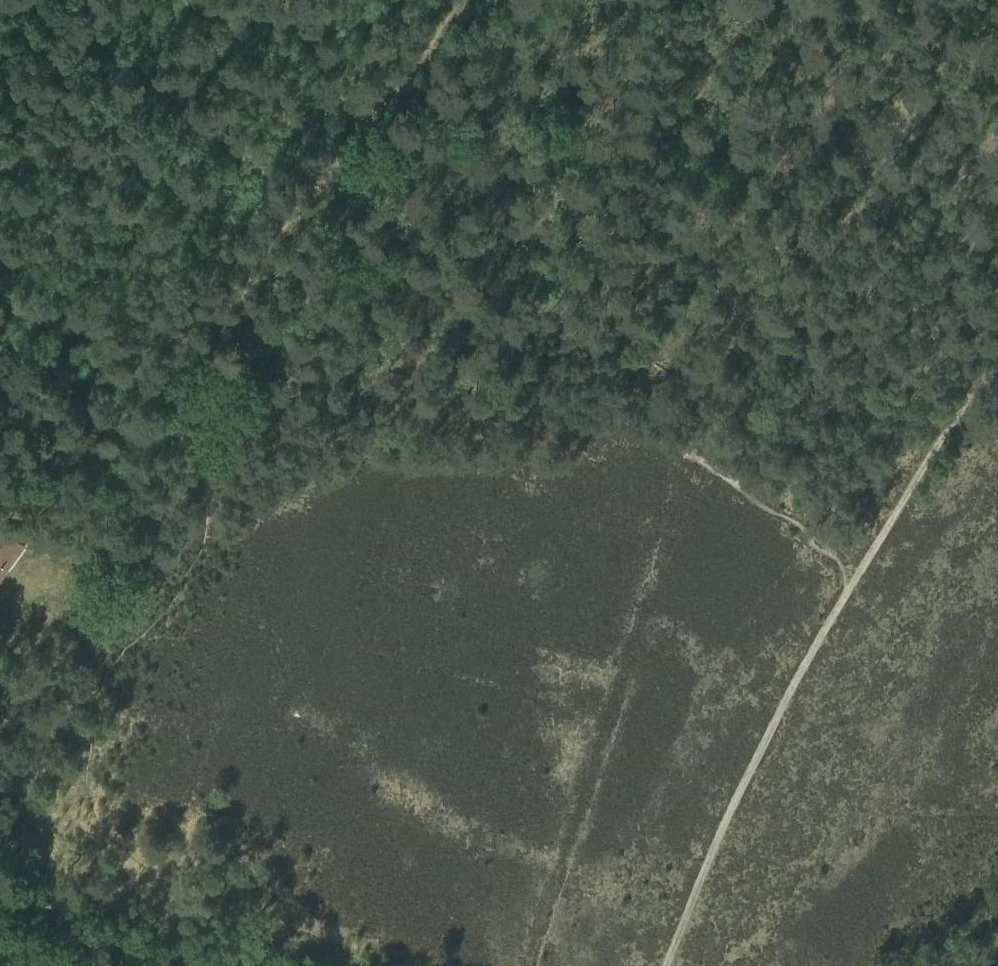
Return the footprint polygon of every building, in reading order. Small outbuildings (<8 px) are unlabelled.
[(0,528),(0,578),(25,543),(1,526),(0,528)]
